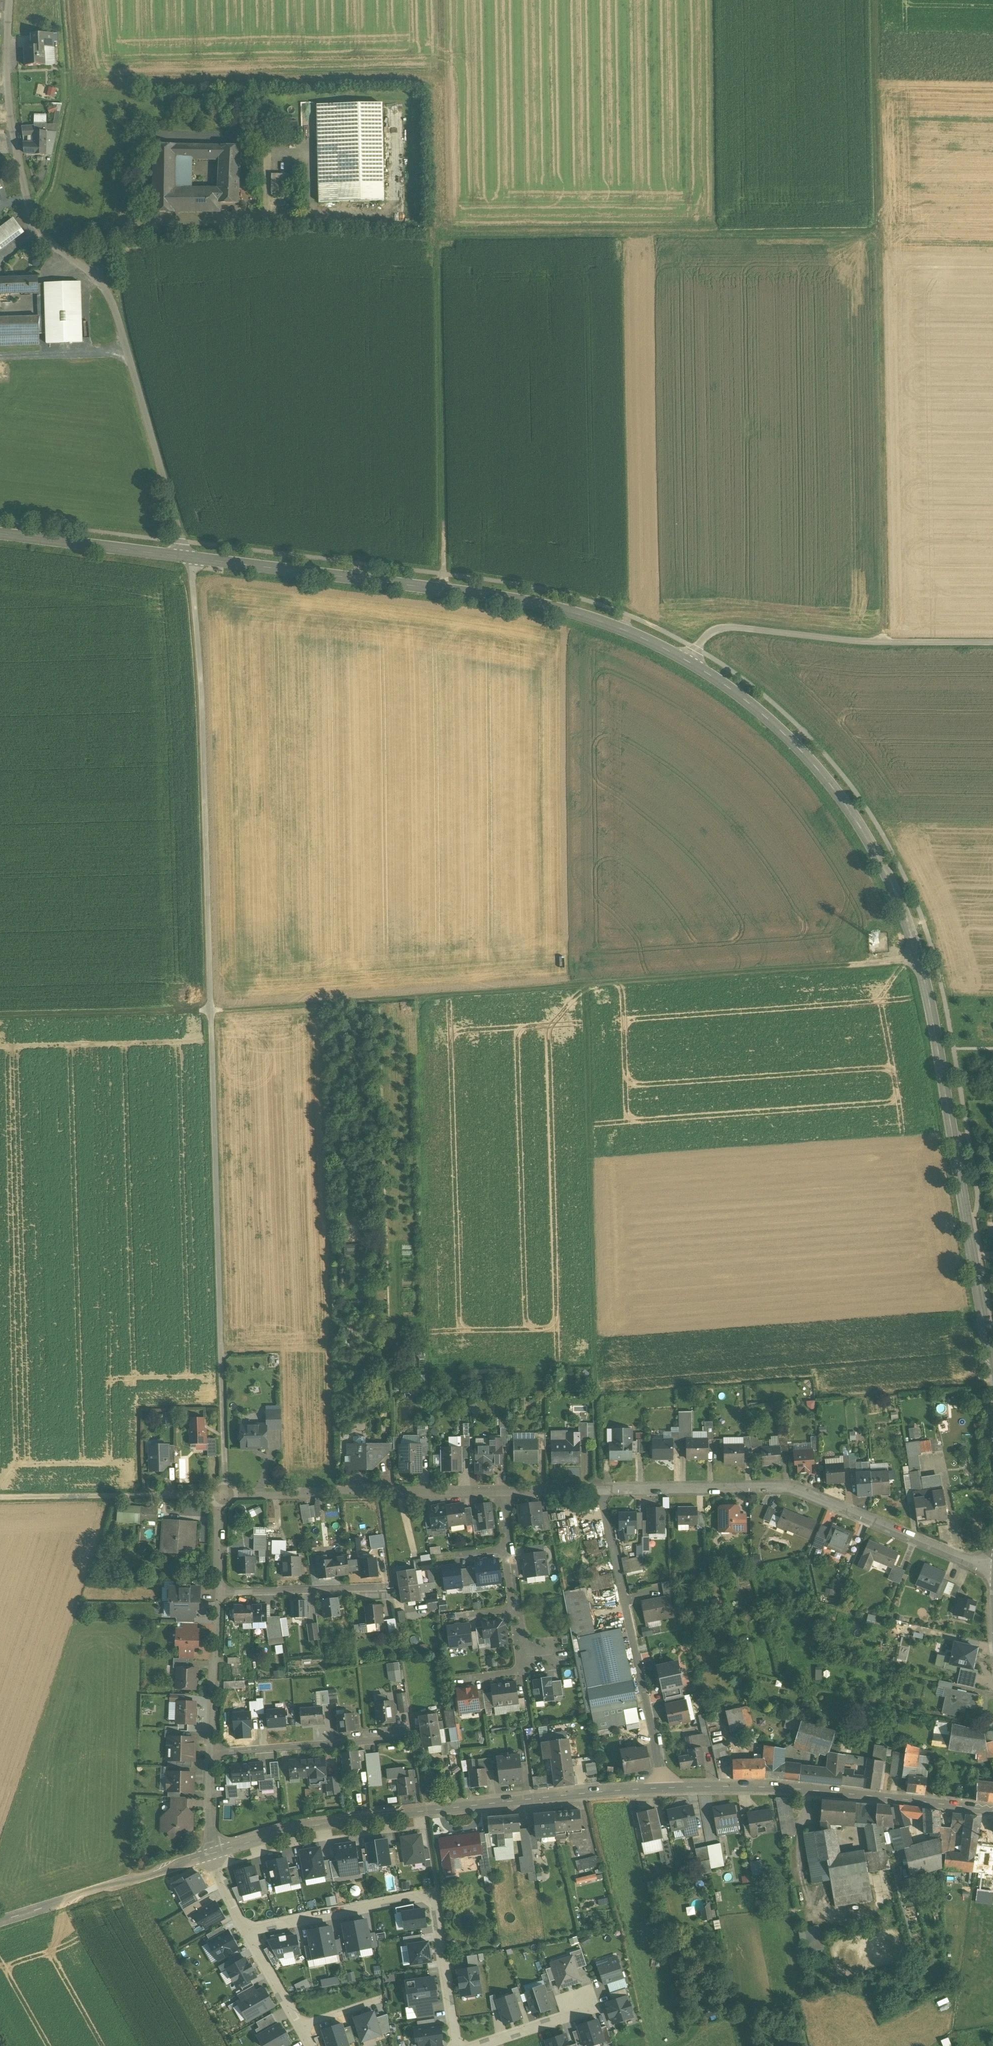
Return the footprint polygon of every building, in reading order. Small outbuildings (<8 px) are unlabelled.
[(52,34),(32,35),(33,47),(44,47),(44,48),(50,47),(50,43),(53,43),(52,34)] [(33,47),(25,48),(25,67),(45,66),(44,48),(44,47),(33,47)] [(50,47),(44,48),(45,66),(53,65),(52,47),(50,47)] [(48,87),(45,94),(52,96),(55,89),(48,87)] [(59,104),(46,103),(46,112),(59,112),(59,104)] [(382,104),(317,106),(319,203),(384,201),(382,104)] [(46,116),(34,115),(34,123),(46,124),(46,116)] [(46,124),(34,123),(34,126),(35,126),(35,132),(46,132),(46,124)] [(34,126),(21,127),(23,135),(34,135),(34,134),(34,132),(35,132),(35,126),(34,126)] [(35,132),(34,132),(34,134),(34,135),(34,139),(31,139),(31,144),(24,145),(25,154),(46,155),(46,143),(46,132),(35,132)] [(46,132),(46,143),(53,143),(56,132),(46,132)] [(176,146),(156,146),(155,147),(154,212),(175,212),(175,189),(176,157),(176,146)] [(212,147),(176,146),(176,157),(212,158),(212,147)] [(222,147),(212,147),(212,158),(222,158),(222,147)] [(240,148),(222,147),(222,158),(220,181),(238,181),(240,148)] [(285,175),(272,175),(272,183),(285,183),(285,175)] [(238,181),(220,181),(220,189),(238,190),(238,181)] [(214,190),(175,189),(175,212),(220,212),(220,203),(219,203),(220,193),(214,192),(214,190)] [(238,190),(220,189),(220,193),(219,203),(220,203),(237,203),(238,190)] [(0,230),(0,249),(23,231),(14,219),(0,230)] [(0,279),(0,293),(39,292),(38,284),(38,277),(0,279)] [(81,282),(52,283),(53,302),(46,303),(47,334),(47,343),(83,342),(81,282)] [(52,283),(38,284),(39,292),(39,303),(46,303),(53,302),(52,283)] [(10,319),(0,319),(0,335),(40,334),(41,318),(40,318),(10,319)] [(40,344),(40,334),(0,335),(0,345),(40,344)] [(358,1254),(357,1244),(343,1244),(343,1255),(358,1254)] [(866,1396),(867,1413),(886,1411),(885,1395),(866,1396)] [(281,1411),(268,1412),(269,1430),(282,1429),(281,1411)] [(691,1412),(678,1412),(679,1432),(679,1448),(687,1448),(687,1444),(689,1444),(689,1440),(692,1440),(691,1412)] [(205,1418),(191,1419),(191,1430),(189,1430),(189,1445),(207,1444),(207,1439),(207,1429),(205,1429),(205,1418)] [(713,1440),(713,1422),(706,1422),(706,1427),(704,1427),(704,1433),(706,1433),(707,1440),(713,1440)] [(587,1423),(578,1423),(579,1433),(579,1442),(587,1442),(587,1423)] [(266,1425),(241,1426),(241,1433),(240,1433),(239,1435),(239,1439),(241,1441),(242,1441),(242,1449),(267,1448),(266,1425)] [(632,1460),(632,1429),(613,1429),(613,1444),(609,1444),(609,1453),(613,1453),(613,1460),(632,1460)] [(917,1430),(909,1431),(911,1439),(919,1438),(917,1430)] [(568,1442),(552,1442),(552,1439),(551,1439),(551,1463),(580,1463),(579,1446),(579,1442),(579,1433),(568,1433),(568,1442)] [(787,1433),(778,1434),(779,1447),(780,1447),(780,1452),(788,1451),(787,1433)] [(545,1450),(545,1434),(535,1434),(535,1441),(538,1441),(538,1451),(545,1450)] [(428,1436),(420,1437),(420,1446),(421,1446),(421,1457),(429,1457),(428,1436)] [(469,1436),(460,1436),(461,1448),(461,1458),(470,1458),(469,1436)] [(364,1437),(354,1437),(353,1438),(354,1445),(365,1444),(365,1438),(364,1437)] [(216,1439),(207,1439),(207,1444),(208,1457),(217,1457),(216,1439)] [(501,1447),(501,1440),(489,1440),(490,1447),(476,1447),(476,1450),(476,1451),(476,1465),(476,1474),(487,1474),(488,1472),(489,1472),(491,1470),(491,1469),(493,1469),(495,1466),(495,1465),(502,1465),(501,1447)] [(673,1449),(673,1440),(671,1440),(656,1441),(656,1447),(652,1447),(653,1460),(673,1459),(673,1449)] [(692,1440),(689,1440),(689,1444),(687,1444),(687,1448),(687,1459),(707,1459),(707,1440),(692,1440)] [(538,1451),(538,1441),(535,1441),(513,1441),(513,1462),(530,1462),(530,1463),(539,1463),(538,1451)] [(758,1441),(750,1442),(751,1458),(762,1458),(761,1449),(759,1449),(758,1441)] [(930,1441),(919,1442),(921,1453),(932,1452),(930,1441)] [(750,1442),(743,1443),(743,1446),(744,1446),(744,1458),(751,1458),(750,1442)] [(919,1442),(906,1444),(907,1458),(918,1456),(921,1456),(921,1453),(919,1442)] [(354,1445),(349,1445),(349,1456),(345,1457),(345,1468),(363,1467),(363,1469),(372,1468),(382,1458),(382,1444),(365,1444),(354,1445)] [(167,1446),(155,1446),(156,1452),(150,1452),(151,1470),(153,1470),(153,1473),(159,1472),(159,1470),(163,1470),(169,1464),(169,1461),(168,1460),(167,1446)] [(420,1446),(400,1446),(400,1471),(411,1471),(411,1473),(421,1473),(421,1457),(421,1446),(420,1446)] [(743,1446),(727,1446),(727,1454),(724,1454),(724,1464),(744,1464),(744,1458),(744,1446),(743,1446)] [(779,1447),(761,1449),(762,1458),(762,1466),(781,1465),(780,1452),(780,1447),(779,1447)] [(460,1448),(441,1448),(442,1472),(462,1472),(461,1458),(461,1448),(460,1448)] [(811,1451),(794,1452),(795,1465),(798,1465),(799,1473),(810,1472),(810,1464),(813,1464),(812,1451),(811,1451)] [(918,1456),(907,1458),(910,1473),(919,1471),(920,1471),(918,1456)] [(843,1465),(825,1466),(826,1483),(845,1482),(844,1469),(843,1465)] [(910,1473),(909,1473),(912,1489),(912,1493),(922,1491),(920,1478),(919,1471),(910,1473)] [(888,1472),(870,1473),(872,1496),(890,1494),(888,1472)] [(870,1473),(856,1474),(858,1497),(872,1496),(870,1473)] [(940,1475),(920,1478),(922,1491),(932,1490),(932,1489),(942,1488),(940,1475)] [(922,1491),(912,1493),(914,1503),(917,1523),(936,1520),(937,1521),(947,1520),(942,1488),(932,1489),(932,1490),(922,1491)] [(912,1489),(905,1490),(908,1504),(914,1503),(912,1493),(912,1489)] [(540,1503),(518,1506),(521,1527),(542,1524),(543,1524),(541,1513),(540,1503)] [(463,1504),(446,1507),(449,1526),(466,1524),(464,1509),(463,1504)] [(491,1504),(477,1506),(478,1516),(480,1530),(494,1528),(491,1504)] [(445,1505),(429,1507),(432,1527),(433,1531),(449,1528),(449,1526),(446,1507),(445,1505)] [(308,1506),(300,1507),(302,1519),(310,1518),(308,1506)] [(736,1507),(722,1508),(720,1510),(720,1529),(728,1529),(730,1531),(738,1531),(738,1532),(738,1517),(738,1509),(736,1507)] [(775,1510),(768,1507),(763,1520),(770,1523),(775,1510)] [(157,1509),(141,1508),(140,1520),(156,1521),(157,1509)] [(471,1508),(464,1509),(466,1524),(466,1527),(473,1526),(472,1517),(471,1508)] [(697,1508),(678,1508),(678,1525),(696,1525),(697,1525),(697,1517),(697,1508)] [(430,1509),(424,1510),(426,1528),(432,1527),(430,1509)] [(663,1509),(648,1509),(648,1512),(648,1521),(648,1534),(649,1534),(663,1533),(663,1509)] [(807,1520),(784,1510),(776,1527),(785,1531),(785,1530),(809,1539),(816,1522),(808,1519),(807,1520)] [(547,1512),(541,1513),(543,1524),(542,1524),(543,1531),(550,1530),(547,1512)] [(636,1530),(636,1514),(619,1514),(619,1530),(624,1530),(636,1530)] [(478,1516),(472,1517),(473,1526),(474,1533),(481,1532),(480,1530),(478,1516)] [(704,1517),(697,1517),(697,1525),(696,1525),(697,1529),(704,1529),(704,1517)] [(193,1524),(166,1522),(164,1553),(191,1555),(193,1524)] [(853,1535),(832,1526),(829,1532),(824,1545),(845,1554),(853,1535)] [(820,1528),(813,1545),(823,1549),(824,1545),(829,1532),(820,1528)] [(628,1535),(625,1536),(624,1530),(619,1530),(622,1542),(629,1541),(628,1535)] [(636,1530),(624,1530),(625,1536),(628,1535),(629,1541),(636,1539),(636,1530)] [(266,1535),(254,1535),(254,1551),(259,1551),(266,1551),(266,1535)] [(383,1536),(376,1537),(378,1548),(384,1548),(383,1536)] [(376,1537),(370,1537),(372,1549),(378,1548),(376,1537)] [(359,1538),(352,1539),(353,1551),(361,1550),(359,1538)] [(286,1542),(272,1541),(272,1551),(272,1554),(286,1555),(286,1542)] [(868,1542),(862,1556),(863,1556),(858,1568),(868,1572),(873,1560),(892,1568),(898,1554),(868,1542)] [(543,1545),(526,1547),(527,1555),(544,1553),(543,1545)] [(544,1553),(523,1556),(525,1578),(547,1575),(544,1553)] [(347,1556),(336,1557),(336,1559),(333,1560),(335,1577),(349,1574),(349,1571),(348,1571),(347,1561),(348,1561),(347,1556)] [(252,1557),(239,1558),(239,1574),(253,1574),(253,1557),(252,1557)] [(300,1557),(283,1558),(284,1577),(300,1576),(300,1557)] [(628,1557),(622,1558),(625,1574),(631,1573),(628,1557)] [(368,1560),(360,1561),(361,1570),(362,1578),(378,1576),(376,1559),(368,1560)] [(498,1559),(475,1562),(478,1584),(478,1586),(501,1583),(498,1559)] [(325,1561),(317,1562),(317,1564),(319,1580),(335,1578),(335,1577),(333,1560),(325,1561)] [(421,1560),(413,1561),(415,1570),(415,1572),(422,1571),(420,1563),(421,1563),(421,1560)] [(360,1561),(348,1561),(349,1571),(361,1570),(360,1561)] [(421,1563),(420,1563),(422,1571),(428,1570),(433,1569),(431,1561),(421,1563)] [(459,1565),(442,1567),(445,1590),(462,1588),(460,1570),(459,1565)] [(944,1574),(925,1565),(916,1585),(930,1591),(935,1593),(936,1593),(940,1583),(942,1580),(944,1574)] [(476,1566),(467,1567),(467,1569),(468,1569),(470,1585),(478,1584),(476,1566)] [(467,1569),(460,1570),(462,1588),(470,1587),(470,1585),(468,1569),(467,1569)] [(897,1569),(891,1581),(899,1585),(905,1571),(898,1569),(898,1570),(897,1569)] [(415,1570),(397,1572),(400,1588),(417,1585),(416,1578),(415,1572),(415,1570)] [(674,1581),(662,1583),(663,1592),(676,1589),(674,1581)] [(948,1582),(946,1586),(943,1593),(949,1595),(953,1585),(948,1582)] [(940,1583),(936,1593),(935,1593),(934,1598),(941,1599),(943,1593),(946,1586),(940,1583)] [(417,1585),(400,1588),(402,1604),(420,1601),(418,1593),(417,1585)] [(959,1587),(953,1585),(949,1595),(949,1596),(956,1599),(957,1597),(959,1587)] [(174,1588),(170,1588),(170,1602),(172,1602),(199,1603),(200,1603),(200,1588),(187,1588),(174,1588)] [(586,1589),(563,1593),(572,1640),(595,1635),(586,1589)] [(676,1589),(663,1592),(664,1598),(669,1597),(670,1597),(678,1596),(676,1589)] [(437,1595),(426,1597),(427,1604),(438,1602),(437,1595)] [(664,1598),(642,1602),(646,1622),(673,1617),(670,1597),(669,1597),(664,1598)] [(976,1602),(959,1598),(955,1616),(971,1620),(976,1602)] [(338,1599),(322,1601),(324,1618),(332,1617),(340,1616),(338,1599)] [(306,1601),(292,1602),(292,1618),(307,1618),(306,1601)] [(199,1603),(172,1602),(171,1617),(177,1617),(195,1617),(196,1617),(196,1610),(199,1610),(199,1603)] [(438,1602),(427,1604),(428,1610),(438,1608),(438,1602)] [(381,1605),(365,1607),(367,1625),(378,1624),(383,1623),(381,1605)] [(252,1606),(234,1607),(235,1623),(244,1623),(253,1622),(252,1606)] [(266,1606),(252,1606),(253,1622),(267,1622),(267,1618),(266,1606)] [(404,1611),(398,1612),(399,1623),(406,1622),(404,1611)] [(280,1618),(267,1618),(267,1622),(268,1639),(283,1639),(282,1629),(280,1619),(280,1618)] [(395,1619),(387,1621),(389,1634),(397,1633),(395,1619)] [(499,1621),(482,1623),(483,1627),(484,1638),(485,1638),(491,1638),(492,1646),(507,1644),(504,1625),(505,1624),(504,1624),(500,1621),(499,1620),(499,1621)] [(317,1622),(307,1623),(309,1633),(319,1632),(317,1622)] [(367,1625),(360,1625),(361,1633),(379,1631),(378,1624),(367,1625)] [(469,1625),(447,1628),(450,1646),(454,1645),(454,1649),(466,1647),(466,1645),(472,1644),(470,1632),(469,1625)] [(483,1627),(476,1628),(479,1646),(486,1645),(485,1638),(484,1638),(483,1627)] [(595,1635),(572,1640),(574,1652),(580,1651),(592,1713),(609,1710),(637,1704),(632,1680),(626,1654),(620,1629),(595,1635)] [(184,1630),(177,1630),(177,1645),(183,1645),(182,1652),(182,1653),(193,1653),(194,1647),(198,1647),(199,1631),(196,1631),(184,1630)] [(906,1656),(910,1639),(903,1638),(899,1655),(906,1656)] [(975,1671),(980,1648),(954,1643),(949,1665),(961,1668),(975,1671)] [(189,1659),(180,1659),(174,1659),(173,1668),(177,1669),(177,1668),(188,1668),(189,1659)] [(387,1680),(399,1680),(399,1662),(387,1662),(387,1680)] [(677,1663),(658,1667),(659,1676),(657,1680),(661,1682),(663,1691),(680,1687),(682,1687),(680,1678),(683,1674),(679,1671),(677,1663)] [(188,1668),(177,1668),(177,1669),(177,1689),(196,1690),(197,1682),(199,1682),(199,1677),(197,1677),(197,1669),(188,1668)] [(975,1671),(961,1668),(958,1685),(975,1688),(978,1671),(975,1671)] [(551,1677),(541,1679),(541,1680),(533,1681),(534,1690),(532,1690),(533,1696),(535,1695),(536,1702),(544,1701),(544,1702),(554,1701),(554,1697),(552,1682),(551,1677)] [(561,1681),(552,1682),(554,1697),(563,1696),(561,1681)] [(953,1684),(940,1681),(938,1688),(944,1689),(951,1690),(953,1684)] [(516,1682),(503,1684),(506,1706),(519,1704),(518,1699),(516,1682)] [(503,1684),(491,1685),(494,1708),(506,1706),(503,1684)] [(476,1687),(457,1690),(460,1713),(479,1711),(479,1710),(477,1691),(476,1687)] [(680,1687),(663,1691),(665,1701),(682,1697),(680,1687)] [(951,1690),(944,1689),(942,1697),(945,1698),(942,1714),(956,1717),(957,1712),(964,1713),(965,1708),(974,1710),(978,1695),(951,1690)] [(336,1690),(328,1691),(329,1704),(338,1703),(336,1690)] [(483,1690),(477,1691),(479,1710),(485,1709),(483,1690)] [(328,1691),(321,1692),(322,1705),(329,1704),(328,1691)] [(406,1694),(398,1695),(401,1713),(409,1711),(406,1694)] [(682,1697),(665,1701),(666,1706),(685,1702),(684,1696),(682,1697)] [(184,1702),(177,1702),(176,1723),(195,1724),(195,1716),(196,1716),(197,1711),(196,1710),(196,1703),(184,1702)] [(685,1702),(666,1706),(670,1725),(690,1721),(685,1702)] [(384,1704),(376,1705),(378,1722),(395,1721),(393,1703),(384,1704)] [(257,1705),(250,1706),(250,1713),(251,1713),(251,1718),(258,1717),(258,1715),(257,1705)] [(751,1721),(748,1707),(741,1708),(745,1729),(753,1728),(751,1721)] [(323,1708),(301,1709),(302,1725),(324,1724),(323,1708)] [(741,1708),(725,1712),(730,1733),(745,1729),(741,1708)] [(285,1710),(267,1711),(268,1728),(287,1727),(285,1710)] [(609,1710),(592,1713),(594,1722),(611,1719),(609,1710)] [(454,1712),(446,1713),(448,1728),(449,1728),(456,1727),(454,1712)] [(250,1713),(233,1714),(234,1730),(252,1729),(251,1718),(251,1713),(250,1713)] [(345,1715),(337,1716),(339,1733),(355,1731),(353,1714),(345,1715)] [(437,1714),(419,1717),(421,1732),(439,1730),(438,1722),(437,1714)] [(705,1715),(699,1716),(701,1728),(707,1727),(705,1715)] [(801,1721),(787,1717),(784,1728),(798,1732),(801,1722),(801,1721)] [(611,1719),(594,1722),(596,1731),(613,1727),(611,1719)] [(945,1722),(936,1720),(932,1746),(941,1747),(945,1722)] [(835,1732),(801,1722),(798,1732),(794,1743),(828,1753),(829,1753),(829,1752),(830,1747),(835,1732)] [(952,1724),(945,1722),(941,1747),(948,1748),(952,1724)] [(983,1732),(952,1724),(948,1748),(978,1750),(987,1750),(985,1744),(983,1732)] [(456,1727),(449,1728),(451,1742),(458,1741),(456,1727)] [(707,1727),(701,1728),(703,1738),(709,1737),(707,1727)] [(439,1730),(421,1732),(424,1748),(441,1746),(441,1743),(440,1738),(439,1730)] [(983,1732),(985,1744),(992,1742),(992,1738),(991,1732),(983,1732)] [(178,1738),(169,1737),(169,1738),(168,1759),(171,1759),(171,1760),(192,1761),(194,1761),(195,1738),(178,1738)] [(692,1737),(686,1737),(688,1750),(694,1749),(692,1737)] [(709,1737),(703,1738),(705,1748),(712,1747),(711,1746),(709,1737)] [(567,1739),(549,1742),(551,1759),(553,1775),(555,1786),(555,1787),(574,1785),(571,1764),(567,1739)] [(451,1742),(448,1743),(449,1750),(460,1749),(458,1741),(451,1742)] [(549,1742),(542,1743),(544,1760),(551,1759),(549,1742)] [(985,1744),(987,1750),(978,1750),(977,1760),(977,1761),(987,1760),(987,1759),(990,1759),(990,1758),(992,1757),(992,1742),(985,1744)] [(448,1743),(441,1743),(441,1746),(442,1756),(449,1755),(449,1750),(448,1743)] [(726,1743),(711,1746),(712,1747),(714,1759),(729,1756),(726,1743)] [(888,1747),(876,1745),(874,1760),(883,1762),(885,1762),(887,1750),(887,1749),(888,1749),(888,1747)] [(905,1751),(904,1762),(902,1778),(908,1779),(908,1776),(915,1777),(918,1755),(919,1749),(907,1745),(905,1751)] [(767,1746),(765,1746),(763,1762),(764,1762),(764,1766),(772,1767),(774,1748),(767,1746)] [(646,1748),(621,1752),(625,1774),(650,1769),(646,1748)] [(694,1749),(688,1750),(689,1756),(691,1767),(691,1768),(704,1765),(702,1748),(694,1749)] [(778,1748),(774,1748),(772,1767),(782,1767),(783,1749),(778,1748)] [(365,1750),(358,1751),(359,1761),(366,1761),(366,1757),(365,1750)] [(358,1751),(342,1753),(344,1771),(360,1769),(359,1761),(358,1751)] [(834,1753),(829,1752),(829,1753),(828,1753),(827,1772),(815,1771),(815,1767),(800,1766),(800,1769),(799,1782),(799,1781),(841,1786),(842,1775),(842,1770),(843,1763),(844,1755),(834,1753)] [(373,1756),(366,1757),(366,1761),(367,1772),(375,1772),(373,1756)] [(519,1756),(497,1758),(498,1763),(499,1777),(500,1785),(522,1782),(520,1763),(519,1756)] [(689,1756),(678,1758),(680,1769),(691,1767),(689,1756)] [(869,1759),(847,1756),(846,1763),(868,1766),(869,1759)] [(192,1761),(171,1760),(171,1759),(168,1759),(168,1767),(181,1767),(192,1768),(192,1761)] [(325,1759),(307,1760),(309,1777),(326,1776),(327,1776),(325,1759)] [(491,1759),(479,1760),(480,1769),(485,1769),(486,1771),(493,1771),(492,1764),(491,1759)] [(874,1760),(869,1759),(868,1766),(867,1777),(864,1776),(864,1780),(862,1789),(880,1791),(883,1762),(874,1760)] [(307,1760),(289,1761),(290,1779),(308,1777),(309,1777),(307,1760)] [(278,1762),(270,1763),(271,1779),(273,1779),(274,1781),(280,1780),(278,1762)] [(585,1763),(587,1774),(596,1773),(594,1762),(585,1763)] [(763,1762),(733,1763),(734,1779),(765,1779),(764,1766),(764,1762),(763,1762)] [(263,1763),(249,1764),(250,1781),(260,1780),(265,1780),(263,1763)] [(249,1764),(231,1766),(232,1782),(250,1781),(249,1764)] [(480,1769),(475,1770),(474,1764),(467,1765),(468,1771),(469,1771),(471,1788),(487,1786),(486,1771),(485,1769),(480,1769)] [(772,1767),(764,1766),(765,1779),(799,1782),(800,1769),(782,1767),(772,1767)] [(168,1767),(164,1767),(164,1775),(169,1775),(169,1773),(181,1773),(181,1767),(168,1767)] [(404,1768),(393,1769),(388,1769),(390,1780),(397,1779),(400,1796),(416,1794),(414,1783),(417,1783),(416,1779),(414,1779),(413,1770),(405,1771),(404,1768)] [(375,1772),(367,1772),(369,1786),(380,1785),(379,1771),(375,1772)] [(181,1773),(169,1773),(169,1775),(168,1791),(180,1791),(193,1792),(194,1774),(181,1773)] [(553,1775),(546,1776),(547,1787),(555,1786),(553,1775)] [(852,1776),(842,1775),(841,1786),(862,1789),(864,1780),(856,1779),(856,1777),(852,1776)] [(309,1777),(308,1777),(309,1787),(319,1786),(321,1784),(327,1783),(326,1778),(326,1776),(309,1777)] [(338,1776),(326,1778),(327,1783),(328,1792),(340,1790),(338,1776)] [(915,1777),(908,1776),(908,1779),(906,1792),(913,1793),(913,1794),(918,1795),(918,1794),(925,1794),(926,1779),(915,1777)] [(271,1779),(265,1780),(260,1780),(261,1790),(274,1789),(274,1781),(273,1779),(271,1779)] [(250,1781),(232,1782),(233,1785),(237,1785),(237,1789),(251,1788),(250,1781)] [(983,1784),(977,1784),(976,1801),(992,1803),(992,1785),(983,1784)] [(233,1785),(225,1785),(227,1799),(238,1798),(237,1789),(237,1785),(233,1785)] [(180,1797),(172,1797),(172,1810),(183,1810),(186,1809),(186,1798),(180,1797)] [(790,1799),(776,1798),(783,1837),(796,1835),(790,1799)] [(832,1802),(822,1801),(820,1821),(827,1822),(854,1824),(856,1803),(835,1802),(835,1801),(832,1801),(832,1802)] [(877,1805),(856,1803),(854,1824),(867,1825),(867,1824),(877,1824),(876,1824),(875,1817),(877,1805)] [(890,1806),(877,1805),(875,1817),(876,1824),(877,1824),(882,1824),(891,1825),(892,1825),(893,1825),(893,1824),(892,1820),(890,1806)] [(910,1807),(894,1805),(897,1819),(900,1829),(907,1827),(909,1826),(906,1816),(909,1816),(910,1807)] [(734,1806),(714,1809),(717,1828),(737,1824),(734,1806)] [(692,1807),(668,1812),(672,1830),(684,1828),(686,1837),(698,1834),(692,1807)] [(923,1809),(916,1808),(915,1817),(924,1818),(923,1809)] [(655,1809),(638,1813),(640,1823),(644,1840),(649,1839),(650,1842),(661,1839),(662,1839),(655,1809)] [(940,1811),(923,1809),(924,1818),(924,1834),(940,1833),(940,1828),(940,1811)] [(183,1810),(172,1810),(162,1819),(165,1822),(164,1831),(169,1832),(171,1838),(192,1831),(192,1816),(183,1810)] [(580,1810),(554,1813),(555,1832),(566,1831),(582,1830),(580,1810)] [(771,1810),(747,1814),(749,1826),(751,1835),(774,1831),(771,1810)] [(638,1811),(632,1813),(634,1824),(640,1823),(638,1813),(638,1811)] [(554,1813),(533,1815),(535,1828),(536,1838),(537,1838),(555,1836),(555,1832),(554,1813)] [(950,1829),(954,1832),(956,1833),(964,1833),(964,1828),(966,1815),(964,1815),(952,1813),(951,1825),(950,1829)] [(980,1817),(966,1815),(964,1828),(964,1833),(963,1838),(965,1838),(977,1840),(980,1817)] [(519,1816),(503,1817),(504,1833),(511,1832),(520,1832),(520,1831),(519,1816)] [(503,1817),(488,1818),(489,1834),(498,1833),(504,1833),(503,1817)] [(897,1819),(892,1820),(893,1824),(893,1825),(892,1825),(891,1825),(893,1830),(899,1829),(900,1829),(897,1819)] [(827,1822),(820,1821),(822,1831),(829,1830),(827,1822)] [(877,1824),(867,1824),(867,1825),(872,1852),(872,1853),(881,1851),(880,1844),(879,1837),(877,1824)] [(900,1829),(899,1829),(904,1849),(912,1847),(907,1827),(900,1829)] [(536,1838),(535,1828),(529,1829),(529,1830),(531,1844),(532,1850),(538,1850),(537,1838),(536,1838)] [(954,1832),(950,1829),(948,1828),(940,1828),(940,1833),(941,1839),(941,1841),(941,1844),(941,1853),(946,1853),(953,1854),(956,1833),(954,1832)] [(822,1831),(814,1832),(819,1862),(827,1861),(827,1860),(838,1858),(833,1829),(829,1830),(822,1831)] [(893,1830),(892,1830),(897,1850),(898,1850),(904,1849),(899,1829),(893,1830)] [(529,1830),(520,1831),(520,1832),(522,1844),(531,1844),(529,1830)] [(566,1831),(555,1832),(555,1836),(556,1836),(557,1840),(566,1839),(566,1831)] [(498,1845),(493,1846),(495,1857),(513,1855),(511,1832),(504,1833),(505,1847),(498,1848),(498,1845)] [(814,1832),(804,1833),(809,1863),(819,1862),(814,1832)] [(479,1835),(446,1840),(445,1838),(439,1839),(442,1861),(443,1861),(453,1860),(482,1855),(481,1853),(482,1853),(480,1843),(479,1835)] [(402,1839),(406,1864),(425,1861),(423,1850),(421,1836),(402,1839)] [(977,1840),(965,1838),(962,1856),(974,1857),(976,1846),(977,1840)] [(650,1842),(645,1843),(642,1843),(644,1854),(663,1850),(662,1842),(661,1839),(650,1842)] [(910,1876),(928,1872),(942,1868),(941,1854),(941,1853),(941,1844),(941,1841),(941,1839),(912,1847),(904,1849),(906,1858),(910,1876)] [(387,1840),(367,1842),(368,1849),(362,1850),(363,1861),(369,1860),(370,1863),(379,1862),(380,1866),(390,1865),(388,1849),(387,1840)] [(668,1840),(662,1842),(663,1850),(665,1856),(672,1854),(668,1840)] [(486,1842),(480,1843),(482,1853),(481,1853),(482,1855),(482,1860),(489,1859),(489,1858),(487,1847),(486,1842)] [(355,1843),(335,1846),(337,1858),(340,1873),(359,1870),(358,1862),(355,1843)] [(531,1844),(522,1844),(524,1857),(533,1856),(532,1850),(531,1844)] [(720,1844),(707,1846),(709,1860),(722,1857),(720,1844)] [(707,1846),(695,1849),(698,1863),(709,1860),(707,1846)] [(976,1846),(974,1857),(972,1872),(991,1875),(992,1861),(992,1848),(976,1846)] [(320,1848),(301,1851),(306,1878),(325,1875),(322,1861),(320,1848)] [(396,1848),(388,1849),(390,1865),(391,1867),(398,1866),(396,1848)] [(429,1849),(423,1850),(425,1861),(426,1868),(431,1867),(429,1849)] [(881,1851),(872,1853),(872,1852),(864,1853),(866,1864),(877,1862),(883,1861),(881,1851)] [(838,1858),(827,1860),(827,1861),(830,1878),(867,1872),(866,1864),(864,1853),(838,1858)] [(953,1854),(946,1853),(944,1869),(972,1872),(974,1857),(962,1856),(953,1854)] [(524,1857),(520,1858),(522,1874),(529,1873),(535,1872),(533,1856),(524,1857)] [(596,1857),(576,1862),(578,1871),(599,1866),(596,1857)] [(722,1857),(709,1860),(711,1868),(724,1865),(722,1857)] [(287,1858),(269,1862),(273,1886),(290,1882),(290,1881),(291,1880),(288,1868),(287,1858)] [(337,1858),(329,1860),(332,1877),(340,1876),(340,1873),(337,1858)] [(482,1860),(480,1860),(482,1877),(491,1876),(489,1859),(482,1860)] [(329,1860),(322,1861),(325,1875),(325,1878),(332,1877),(329,1860)] [(453,1860),(443,1861),(445,1876),(455,1875),(453,1860)] [(819,1862),(809,1863),(813,1883),(830,1880),(830,1878),(827,1861),(819,1862)] [(877,1862),(866,1864),(867,1872),(878,1870),(877,1862)] [(297,1866),(288,1868),(291,1880),(290,1881),(291,1886),(300,1884),(297,1866)] [(240,1886),(242,1896),(261,1891),(258,1881),(254,1867),(236,1872),(240,1886)] [(867,1872),(830,1878),(830,1880),(833,1897),(870,1891),(867,1872)] [(173,1884),(182,1902),(195,1895),(207,1888),(198,1873),(184,1881),(183,1878),(173,1884)] [(596,1875),(576,1880),(577,1884),(597,1879),(596,1875)] [(261,1891),(262,1896),(269,1894),(265,1880),(258,1881),(261,1891)] [(240,1886),(232,1889),(238,1902),(244,1900),(242,1896),(240,1886)] [(870,1891),(833,1897),(835,1907),(871,1901),(870,1891)] [(179,1903),(183,1910),(199,1901),(195,1895),(182,1902),(179,1903)] [(334,1895),(324,1897),(326,1906),(335,1904),(334,1895)] [(693,1902),(694,1906),(685,1907),(687,1916),(695,1914),(696,1922),(718,1918),(716,1908),(710,1909),(709,1900),(693,1902)] [(203,1910),(199,1901),(183,1910),(188,1919),(195,1915),(203,1910)] [(203,1910),(195,1915),(204,1930),(205,1929),(224,1918),(215,1903),(203,1910)] [(415,1912),(414,1905),(395,1909),(396,1915),(403,1914),(415,1912)] [(415,1912),(403,1914),(405,1930),(426,1927),(424,1910),(415,1912)] [(360,1950),(372,1948),(369,1935),(367,1921),(355,1923),(360,1950)] [(343,1925),(345,1936),(349,1952),(360,1950),(355,1923),(343,1925)] [(816,1925),(797,1927),(798,1942),(817,1941),(816,1925)] [(225,1933),(221,1927),(206,1936),(210,1942),(225,1934),(225,1933)] [(325,1956),(337,1954),(334,1942),(331,1927),(320,1929),(325,1956)] [(308,1931),(311,1947),(313,1959),(325,1956),(320,1929),(308,1931)] [(228,1932),(209,1943),(218,1959),(238,1948),(228,1932)] [(280,1939),(269,1941),(272,1946),(279,1958),(285,1957),(285,1959),(294,1957),(294,1955),(300,1954),(297,1936),(286,1938),(286,1937),(280,1938),(280,1939)] [(342,1953),(349,1952),(345,1936),(339,1937),(340,1941),(342,1953)] [(421,1936),(403,1938),(404,1946),(408,1946),(407,1944),(422,1942),(421,1936)] [(340,1941),(334,1942),(337,1954),(342,1953),(340,1941)] [(422,1942),(407,1944),(408,1946),(410,1964),(432,1961),(428,1941),(422,1942)] [(272,1946),(264,1950),(273,1966),(281,1962),(279,1958),(272,1946)] [(307,1960),(313,1959),(311,1947),(305,1948),(307,1960)] [(581,1950),(570,1953),(571,1956),(572,1956),(576,1969),(587,1966),(581,1950)] [(571,1956),(551,1963),(553,1968),(557,1980),(559,1988),(580,1982),(576,1969),(572,1956),(571,1956)] [(610,1964),(598,1968),(603,1984),(607,1983),(624,1977),(618,1958),(609,1961),(610,1964)] [(246,1959),(227,1970),(238,1988),(241,1986),(251,1980),(256,1978),(252,1971),(254,1970),(250,1964),(249,1965),(246,1959)] [(478,1967),(458,1970),(461,1996),(481,1993),(478,1967)] [(553,1968),(546,1970),(547,1974),(550,1982),(557,1980),(553,1968)] [(547,1974),(541,1976),(544,1985),(546,1993),(553,1991),(550,1982),(547,1974)] [(321,1987),(338,1983),(336,1975),(320,1979),(321,1987)] [(624,1977),(607,1983),(610,1994),(626,1988),(627,1988),(624,1977)] [(293,1984),(297,1991),(309,1985),(306,1978),(293,1984)] [(415,2007),(433,2004),(438,2003),(434,1978),(406,1982),(410,2008),(415,2007)] [(251,1980),(241,1986),(244,1992),(254,1986),(251,1980)] [(544,1985),(525,1991),(533,2015),(552,2009),(546,1993),(544,1985)] [(242,2001),(257,1993),(254,1986),(244,1992),(238,1995),(242,2001)] [(518,1987),(511,1989),(513,1995),(514,1995),(517,2003),(522,2001),(518,1987)] [(610,1994),(609,1994),(612,2002),(626,1997),(629,1997),(626,1988),(610,1994)] [(242,2001),(238,2003),(248,2021),(274,2006),(264,1989),(257,1993),(242,2001)] [(495,1995),(490,1997),(492,2012),(499,2009),(496,2000),(495,1995)] [(514,1995),(513,1995),(496,2000),(499,2009),(504,2024),(522,2019),(517,2003),(514,1995)] [(628,2003),(626,1997),(612,2002),(607,2003),(609,2010),(607,2010),(610,2018),(611,2017),(613,2023),(632,2017),(630,2011),(632,2010),(629,2003),(628,2003)] [(433,2004),(415,2007),(417,2017),(435,2015),(433,2004)] [(374,2012),(354,2019),(363,2042),(382,2035),(376,2018),(374,2012)] [(254,2029),(258,2036),(279,2025),(272,2013),(257,2022),(259,2026),(254,2029)] [(386,2015),(376,2018),(382,2035),(392,2032),(386,2015)] [(435,2019),(417,2021),(418,2028),(436,2025),(435,2019)] [(584,2045),(591,2045),(603,2042),(604,2042),(600,2028),(597,2020),(578,2026),(579,2030),(583,2041),(584,2045)] [(349,2045),(343,2029),(342,2023),(321,2030),(327,2045),(349,2045)] [(258,2036),(263,2045),(284,2045),(290,2043),(280,2024),(279,2025),(258,2036)] [(414,2028),(416,2041),(419,2041),(420,2045),(436,2045),(442,2045),(441,2038),(442,2038),(441,2031),(440,2031),(439,2025),(436,2025),(418,2028),(414,2028)] [(351,2026),(343,2029),(349,2045),(356,2042),(351,2026)] [(606,2026),(600,2028),(604,2042),(603,2042),(604,2045),(612,2043),(606,2026)] [(576,2044),(583,2041),(579,2030),(573,2032),(576,2044)] [(546,2041),(548,2045),(569,2045),(565,2035),(546,2041)]
